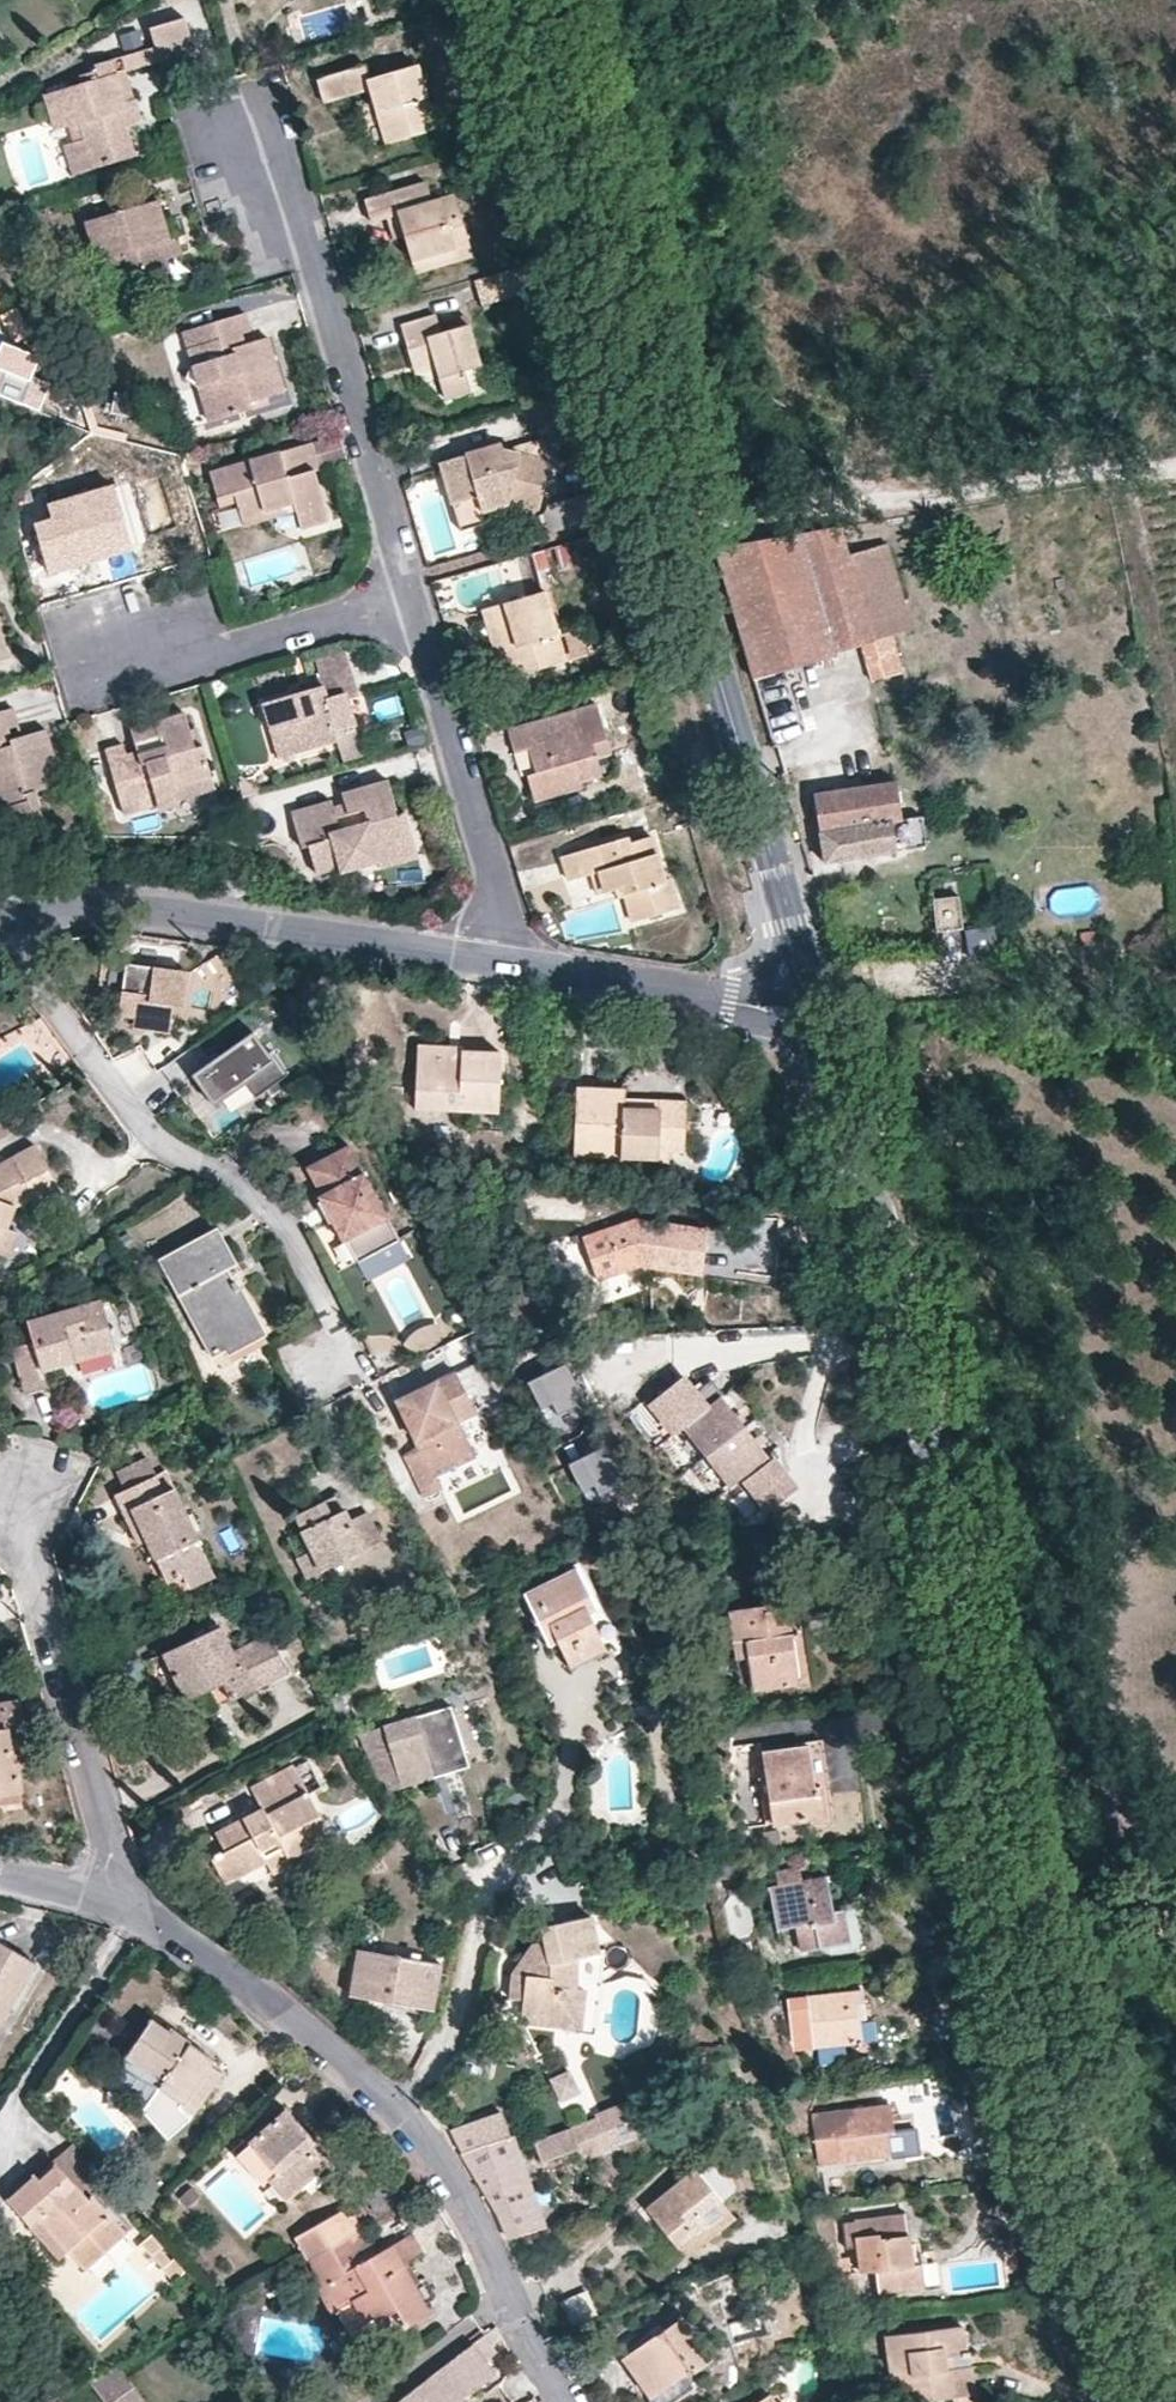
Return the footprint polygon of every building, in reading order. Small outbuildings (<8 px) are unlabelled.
[(78,123),(83,138),(92,167),(131,156),(124,127),(131,125),(138,114),(125,70),(154,59),(158,67),(193,57),(181,17),(147,27),(152,45),(95,63),(97,69),(79,75),(81,82),(44,94),(53,130),(78,123)] [(363,65),(316,79),(323,103),(368,91),(384,143),(435,129),(417,65),(368,79),(363,65)] [(138,77),(144,97),(161,92),(156,72),(138,77)] [(92,167),(83,138),(73,141),(80,171),(92,167)] [(371,223),(386,217),(396,214),(403,236),(411,261),(454,248),(441,199),(431,201),(424,183),(365,201),(371,223)] [(453,194),(441,199),(454,248),(411,261),(415,274),(472,256),(453,194)] [(159,241),(168,239),(156,202),(84,223),(96,259),(108,257),(122,298),(172,282),(166,259),(159,241)] [(396,214),(386,217),(392,240),(403,236),(396,214)] [(176,237),(168,239),(159,241),(166,259),(181,255),(176,237)] [(480,305),(532,289),(525,264),(472,279),(480,305)] [(1,318),(8,332),(24,323),(18,310),(1,318)] [(182,329),(198,382),(211,380),(218,415),(249,407),(247,400),(281,389),(266,337),(252,340),(243,311),(182,329)] [(433,315),(401,325),(414,371),(435,367),(445,397),(484,387),(466,325),(440,334),(433,315)] [(24,323),(8,332),(13,344),(30,334),(24,323)] [(211,380),(198,382),(209,417),(218,415),(211,380)] [(438,462),(452,504),(476,496),(481,512),(506,505),(534,512),(547,461),(540,438),(500,450),(499,445),(438,462)] [(209,472),(217,500),(233,496),(236,503),(241,519),(293,504),(295,512),(299,528),(328,520),(313,469),(317,468),(311,443),(209,472)] [(52,521),(34,526),(45,563),(48,573),(67,567),(64,557),(93,547),(126,537),(112,490),(47,506),(52,521)] [(544,505),(551,531),(598,518),(590,492),(544,505)] [(233,496),(217,500),(219,508),(236,503),(233,496)] [(476,496),(452,504),(459,528),(484,522),(481,512),(476,496)] [(243,525),(295,512),(293,504),(241,519),(243,525)] [(45,563),(34,526),(18,531),(29,568),(45,563)] [(839,527),(716,547),(722,572),(753,676),(860,646),(870,676),(884,674),(899,672),(892,637),(886,612),(866,614),(848,555),(839,527)] [(569,539),(534,555),(542,572),(577,556),(569,539)] [(888,544),(848,555),(866,614),(886,612),(892,637),(914,630),(888,544)] [(95,558),(93,547),(64,557),(67,567),(95,558)] [(491,680),(564,661),(559,636),(546,591),(479,610),(491,651),(484,655),(491,680)] [(559,636),(564,661),(592,653),(586,627),(559,636)] [(329,675),(344,671),(339,652),(324,656),(329,675)] [(348,669),(344,671),(329,675),(324,656),(314,659),(322,686),(262,703),(277,757),(334,741),(332,731),(354,725),(347,698),(356,695),(348,669)] [(7,844),(43,835),(33,801),(28,802),(25,792),(58,782),(43,729),(18,737),(9,740),(6,728),(14,726),(9,710),(0,712),(0,816),(7,844)] [(127,753),(125,743),(104,750),(122,812),(177,797),(173,786),(208,777),(199,745),(192,746),(182,713),(129,730),(132,741),(135,751),(127,753)] [(563,713),(506,730),(512,751),(526,749),(535,772),(526,776),(533,800),(580,787),(579,783),(598,776),(593,758),(609,753),(601,724),(571,734),(563,713)] [(365,762),(354,725),(332,731),(334,741),(342,768),(365,762)] [(18,737),(14,726),(6,728),(9,740),(18,737)] [(132,741),(125,743),(127,753),(135,751),(132,741)] [(173,786),(177,797),(211,787),(208,777),(173,786)] [(240,778),(236,778),(242,797),(259,792),(257,786),(240,778)] [(892,780),(813,792),(824,860),(892,851),(889,824),(898,821),(892,780)] [(376,857),(413,846),(403,813),(396,815),(385,783),(339,796),(345,816),(334,819),(330,803),(288,816),(298,852),(307,849),(315,876),(338,870),(339,874),(378,863),(376,857)] [(918,817),(898,820),(898,821),(889,824),(892,851),(922,847),(918,817)] [(567,881),(588,874),(597,873),(603,892),(613,889),(620,887),(623,898),(631,922),(677,908),(671,881),(665,881),(651,836),(629,843),(626,837),(559,856),(567,881)] [(417,858),(413,846),(376,857),(378,863),(380,869),(417,858)] [(597,873),(588,874),(595,894),(603,892),(597,873)] [(617,901),(623,898),(620,887),(613,889),(617,901)] [(957,895),(933,900),(937,930),(961,927),(957,895)] [(971,957),(997,953),(993,927),(967,931),(971,957)] [(170,1009),(175,974),(124,967),(116,1020),(134,1022),(132,1036),(166,1040),(170,1009)] [(170,1009),(181,1010),(186,975),(175,974),(170,1009)] [(253,1036),(206,1070),(209,1075),(196,1085),(215,1111),(246,1088),(257,1102),(289,1078),(272,1055),(269,1057),(253,1036)] [(417,1045),(417,1058),(461,1059),(462,1052),(461,1047),(417,1045)] [(461,1059),(417,1058),(416,1110),(496,1114),(499,1053),(462,1052),(461,1059)] [(193,1081),(196,1085),(209,1075),(206,1070),(193,1081)] [(623,1109),(623,1100),(623,1093),(577,1091),(573,1156),(657,1160),(658,1152),(670,1152),(682,1152),(685,1102),(660,1102),(659,1110),(623,1109)] [(660,1102),(623,1100),(623,1109),(659,1110),(660,1102)] [(7,1256),(16,1234),(5,1230),(13,1207),(31,1198),(36,1207),(59,1195),(36,1148),(0,1166),(0,1254),(7,1256)] [(347,1150),(307,1170),(322,1198),(318,1200),(341,1244),(346,1242),(358,1264),(397,1242),(347,1150)] [(658,1152),(657,1160),(669,1160),(670,1152),(658,1152)] [(637,1221),(582,1238),(595,1279),(639,1265),(698,1274),(705,1232),(637,1221)] [(217,1228),(159,1260),(211,1357),(260,1330),(228,1268),(235,1265),(217,1228)] [(126,1232),(116,1237),(121,1249),(131,1243),(126,1232)] [(34,1341),(13,1348),(26,1392),(47,1387),(44,1372),(115,1353),(101,1301),(29,1321),(34,1341)] [(419,1358),(449,1343),(448,1326),(439,1324),(429,1327),(412,1338),(406,1347),(419,1358)] [(543,1419),(579,1403),(562,1363),(526,1378),(543,1419)] [(681,1402),(696,1391),(681,1372),(640,1405),(670,1441),(682,1430),(695,1420),(681,1402)] [(396,1403),(419,1451),(423,1459),(408,1466),(422,1497),(437,1492),(432,1480),(472,1460),(454,1425),(473,1414),(453,1375),(396,1403)] [(767,1461),(708,1385),(696,1391),(681,1402),(695,1420),(682,1430),(728,1489),(738,1481),(767,1461)] [(587,1501),(617,1482),(594,1447),(565,1465),(587,1501)] [(423,1459),(419,1451),(404,1459),(408,1466),(423,1459)] [(767,1461),(738,1481),(763,1516),(800,1489),(775,1455),(767,1461)] [(114,1473),(123,1492),(154,1476),(146,1459),(114,1473)] [(154,1476),(123,1492),(113,1496),(135,1544),(144,1541),(164,1584),(182,1576),(188,1590),(213,1577),(171,1490),(162,1492),(154,1476)] [(335,1498),(317,1506),(324,1520),(342,1512),(335,1498)] [(295,1516),(312,1553),(320,1571),(377,1543),(366,1516),(348,1523),(342,1512),(324,1520),(317,1506),(295,1516)] [(320,1571),(312,1553),(293,1562),(302,1580),(320,1571)] [(593,1600),(577,1570),(523,1598),(538,1629),(547,1624),(557,1644),(570,1668),(603,1650),(582,1606),(593,1600)] [(729,1613),(734,1646),(746,1644),(748,1661),(752,1688),(794,1684),(787,1638),(796,1636),(790,1597),(759,1600),(759,1609),(729,1613)] [(603,1650),(615,1643),(593,1600),(582,1606),(603,1650)] [(547,1624),(538,1629),(549,1648),(557,1644),(547,1624)] [(162,1655),(184,1702),(222,1685),(230,1701),(284,1675),(267,1638),(230,1654),(217,1629),(162,1655)] [(746,1644),(734,1646),(736,1661),(748,1661),(746,1644)] [(222,1685),(184,1702),(192,1718),(230,1701),(222,1685)] [(17,1792),(13,1764),(8,1729),(17,1727),(13,1704),(0,1706),(0,1795),(17,1792)] [(21,1704),(13,1704),(17,1727),(8,1729),(13,1764),(29,1761),(21,1704)] [(469,1771),(452,1709),(360,1735),(379,1784),(384,1782),(387,1793),(467,1771),(469,1771)] [(804,1749),(763,1755),(773,1823),(821,1816),(818,1791),(811,1791),(804,1749)] [(307,1765),(293,1772),(302,1790),(316,1782),(307,1765)] [(224,1882),(265,1861),(284,1852),(290,1864),(330,1844),(302,1790),(293,1772),(292,1769),(252,1788),(262,1810),(202,1841),(224,1882)] [(0,1795),(0,1810),(19,1807),(17,1792),(0,1795)] [(284,1852),(265,1861),(272,1873),(290,1864),(284,1852)] [(826,1878),(768,1888),(776,1930),(796,1927),(801,1951),(845,1943),(841,1910),(831,1912),(826,1878)] [(596,1954),(595,1947),(588,1919),(540,1928),(543,1941),(529,1944),(528,1946),(534,1977),(511,1973),(508,2000),(524,2002),(522,2025),(580,2030),(583,1991),(573,1989),(575,1959),(596,1954)] [(35,1964),(0,1944),(0,2026),(35,1964)] [(534,1977),(528,1946),(511,1973),(534,1977)] [(580,2036),(596,2037),(599,1993),(594,1992),(594,1975),(599,1974),(601,1948),(595,1947),(596,1954),(575,1959),(573,1989),(583,1991),(580,2030),(580,2036)] [(438,1966),(359,1953),(351,1998),(430,2011),(438,1966)] [(860,1993),(787,2000),(793,2050),(856,2043),(854,2019),(862,2020),(860,1993)] [(170,2034),(155,2024),(129,2060),(162,2086),(159,2090),(181,2106),(185,2102),(198,2111),(222,2075),(209,2066),(212,2059),(172,2032),(170,2034)] [(567,2072),(550,2080),(558,2102),(575,2094),(567,2072)] [(924,2084),(887,2092),(896,2134),(906,2132),(912,2158),(939,2153),(924,2084)] [(181,2106),(163,2093),(148,2112),(170,2139),(191,2122),(198,2111),(185,2102),(181,2106)] [(651,2135),(635,2095),(593,2113),(595,2119),(541,2141),(547,2155),(588,2138),(597,2158),(651,2135)] [(888,2157),(885,2133),(884,2125),(889,2125),(887,2106),(834,2115),(841,2162),(888,2157)] [(286,2112),(236,2158),(260,2187),(268,2182),(286,2202),(329,2163),(313,2146),(315,2143),(286,2112)] [(499,2112),(447,2130),(497,2217),(507,2239),(541,2227),(499,2112)] [(822,2142),(814,2143),(817,2169),(826,2169),(822,2142)] [(57,2170),(88,2204),(106,2188),(75,2153),(57,2170)] [(706,2162),(688,2173),(715,2207),(727,2196),(706,2162)] [(34,2174),(8,2199),(35,2230),(45,2222),(69,2252),(86,2272),(126,2237),(94,2201),(88,2204),(57,2170),(42,2182),(34,2174)] [(715,2207),(688,2173),(645,2208),(666,2234),(674,2227),(681,2236),(688,2231),(700,2244),(727,2221),(715,2207)] [(401,2203),(390,2183),(366,2196),(377,2215),(401,2203)] [(296,2235),(309,2259),(362,2231),(348,2207),(296,2235)] [(910,2265),(906,2244),(902,2216),(841,2224),(844,2247),(853,2245),(858,2271),(874,2270),(878,2295),(922,2288),(918,2264),(910,2265)] [(45,2222),(35,2230),(60,2259),(69,2252),(45,2222)] [(700,2244),(688,2231),(681,2236),(674,2227),(666,2234),(684,2257),(700,2244)] [(362,2231),(309,2259),(323,2285),(318,2289),(332,2314),(352,2302),(374,2336),(390,2327),(395,2335),(430,2316),(403,2266),(421,2255),(412,2237),(376,2255),(362,2231)] [(915,2243),(906,2244),(910,2265),(918,2264),(915,2243)] [(1013,2248),(1002,2248),(1005,2274),(1017,2273),(1013,2248)] [(172,2261),(161,2251),(152,2258),(162,2269),(172,2261)] [(847,2258),(836,2260),(838,2275),(848,2273),(847,2258)] [(857,2277),(847,2277),(850,2299),(860,2298),(857,2277)] [(585,2291),(559,2303),(569,2325),(595,2316),(585,2291)] [(624,2358),(648,2397),(649,2401),(672,2401),(696,2386),(689,2372),(710,2357),(682,2317),(624,2358)] [(886,2336),(893,2378),(899,2379),(904,2401),(973,2392),(969,2366),(946,2369),(944,2356),(964,2353),(961,2326),(886,2336)] [(401,2401),(460,2401),(495,2374),(473,2347),(401,2401)] [(967,2352),(964,2353),(944,2356),(946,2369),(969,2366),(967,2352)] [(86,2380),(102,2401),(144,2401),(115,2364),(86,2380)] [(893,2378),(879,2381),(882,2401),(899,2401),(904,2401),(899,2379),(893,2378)] [(770,2393),(758,2401),(775,2401),(770,2393)]
